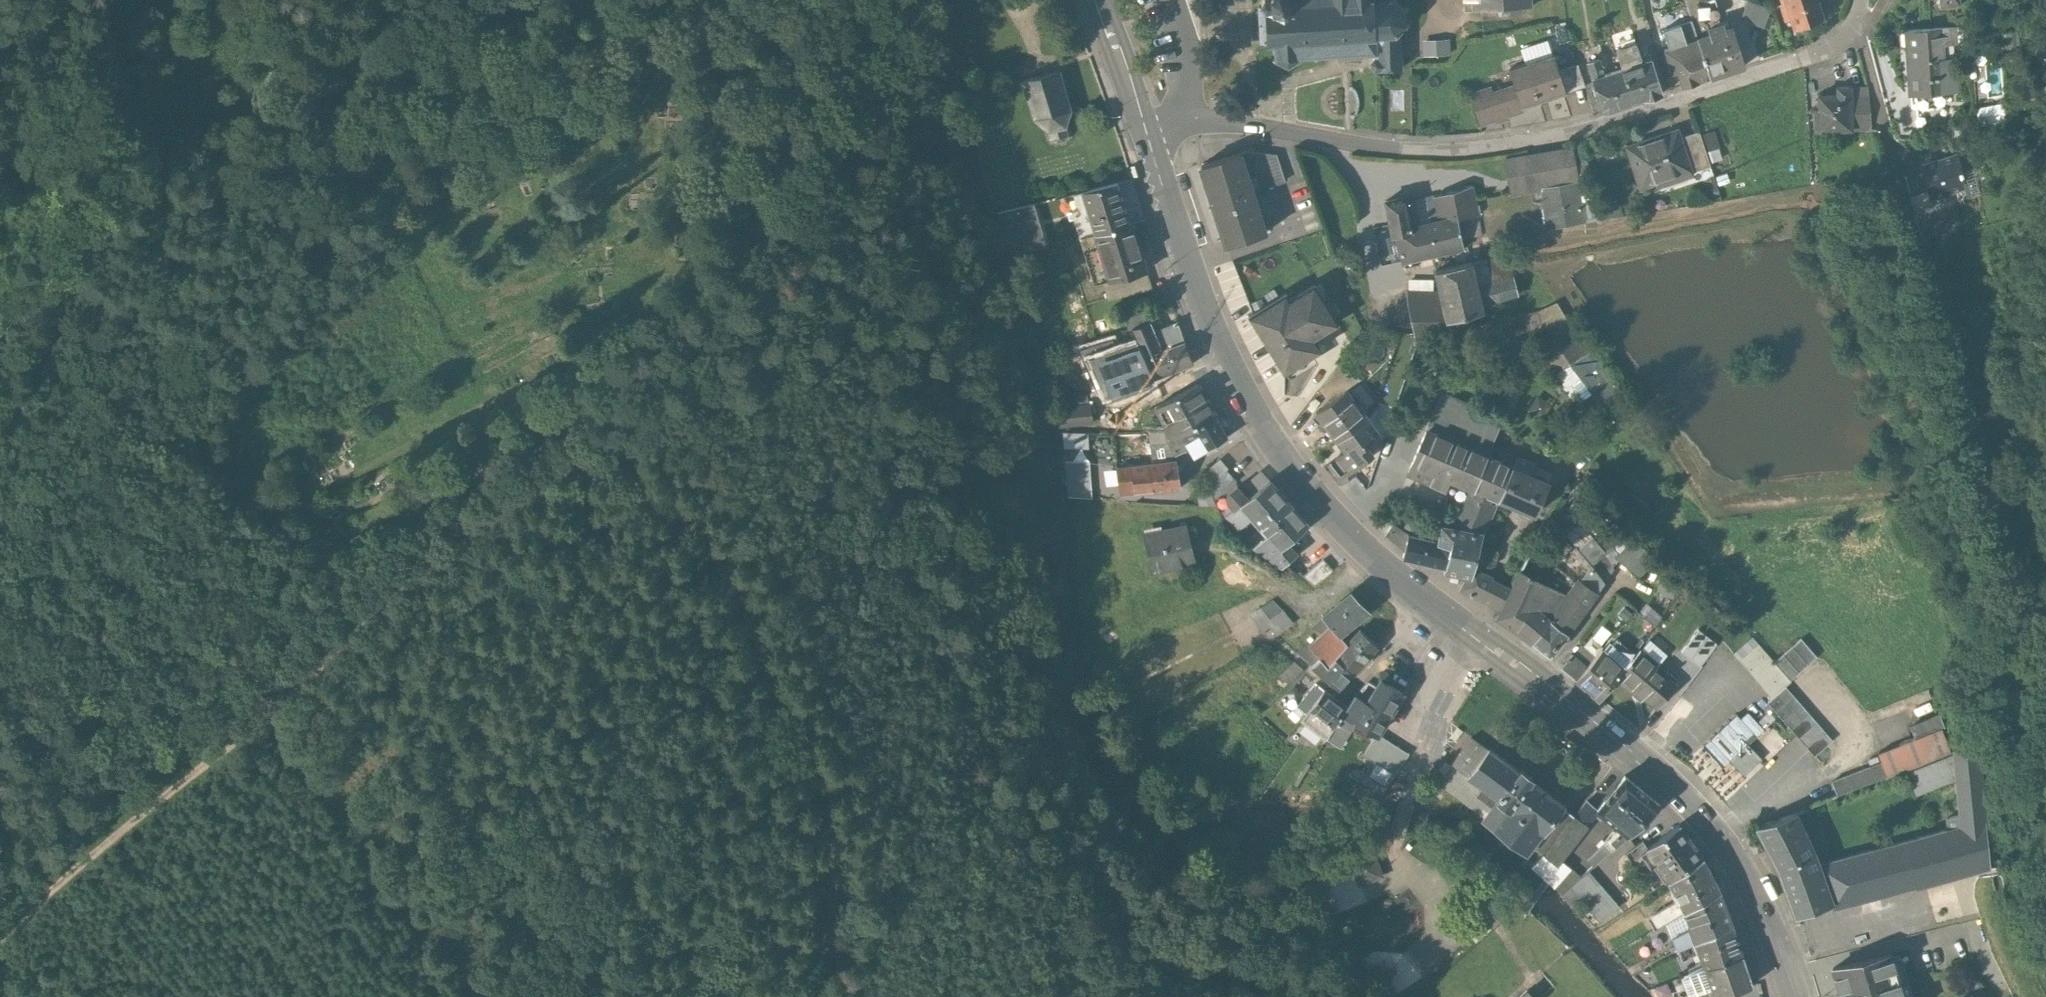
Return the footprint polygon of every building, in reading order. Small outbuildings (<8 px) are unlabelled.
[(1261,2),(1263,5),(1258,5),(1259,21),(1257,21),(1257,23),(1259,23),(1260,40),(1267,39),(1267,41),(1274,40),(1275,55),(1271,58),(1273,60),(1277,57),(1285,63),(1286,67),(1288,66),(1288,62),(1297,57),(1301,59),(1303,57),(1299,55),(1299,54),(1313,54),(1314,58),(1316,58),(1316,53),(1333,53),(1333,57),(1336,57),(1335,53),(1352,52),(1352,57),(1355,56),(1354,52),(1372,51),(1373,59),(1371,60),(1370,64),(1371,66),(1372,67),(1373,69),(1401,67),(1400,35),(1397,35),(1396,33),(1404,24),(1408,25),(1409,23),(1404,21),(1404,10),(1407,8),(1406,6),(1402,8),(1392,1),(1392,0),(1262,0),(1261,2)] [(1700,40),(1712,37),(1710,30),(1723,26),(1715,2),(1711,4),(1710,0),(1688,0),(1695,21),(1700,40)] [(1781,0),(1792,33),(1825,22),(1818,0),(1782,0),(1781,0)] [(1769,10),(1748,2),(1741,20),(1763,28),(1769,10)] [(1700,40),(1695,21),(1682,25),(1683,30),(1661,37),(1666,51),(1700,40)] [(1712,37),(1700,40),(1714,80),(1749,70),(1736,28),(1728,30),(1726,25),(1723,26),(1710,30),(1712,37)] [(1953,26),(1904,31),(1910,97),(1951,93),(1949,60),(1956,59),(1953,26)] [(1666,51),(1675,78),(1680,76),(1684,90),(1714,80),(1700,40),(1666,51)] [(1448,42),(1424,43),(1425,55),(1449,53),(1448,42)] [(1638,48),(1619,54),(1624,70),(1634,105),(1666,97),(1654,63),(1644,66),(1638,48)] [(1557,59),(1511,74),(1515,85),(1523,110),(1546,103),(1569,95),(1562,73),(1557,59)] [(1634,105),(1624,70),(1608,76),(1603,62),(1590,66),(1606,113),(1634,105)] [(1059,74),(1024,85),(1035,123),(1049,134),(1052,144),(1057,146),(1064,144),(1068,139),(1065,130),(1071,112),(1059,74)] [(1523,110),(1515,85),(1496,91),(1494,85),(1470,93),(1482,128),(1497,123),(1497,125),(1506,122),(1510,121),(1509,118),(1524,113),(1523,110)] [(1869,85),(1853,86),(1854,127),(1870,127),(1869,85)] [(1853,86),(1836,86),(1836,94),(1817,94),(1817,109),(1816,109),(1814,113),(1815,132),(1854,132),(1854,127),(1853,86)] [(1679,129),(1621,147),(1637,197),(1695,179),(1693,174),(1682,139),(1679,129)] [(1700,133),(1682,139),(1693,174),(1711,168),(1706,152),(1701,137),(1700,133)] [(1714,133),(1701,137),(1706,152),(1719,148),(1714,133)] [(1574,145),(1503,158),(1509,191),(1510,197),(1542,191),(1549,227),(1596,219),(1593,203),(1584,204),(1574,145)] [(1977,150),(1920,166),(1929,197),(1968,186),(1970,195),(1988,190),(1977,150)] [(1203,168),(1228,249),(1267,236),(1255,195),(1287,184),(1279,158),(1249,154),(1203,168)] [(1131,226),(1118,185),(1083,196),(1088,210),(1072,214),(1080,241),(1131,226)] [(1436,195),(1440,216),(1448,215),(1455,219),(1458,218),(1478,213),(1476,198),(1474,185),(1436,195)] [(1435,193),(1408,200),(1414,223),(1440,216),(1436,195),(1435,193)] [(1404,259),(1465,246),(1462,234),(1458,218),(1455,219),(1448,215),(1440,216),(1414,223),(1408,200),(1407,195),(1384,200),(1391,232),(1397,231),(1404,259)] [(1619,200),(1604,202),(1607,218),(1621,215),(1619,200)] [(1948,226),(1937,200),(1916,208),(1926,234),(1948,226)] [(1046,257),(1033,213),(999,223),(1012,267),(1046,257)] [(1482,230),(1478,213),(1458,218),(1462,234),(1482,230)] [(1141,261),(1131,226),(1080,241),(1095,287),(1147,272),(1144,261),(1141,261)] [(1493,255),(1472,260),(1437,268),(1435,270),(1440,291),(1446,319),(1448,319),(1484,310),(1483,304),(1518,295),(1510,263),(1493,255)] [(1284,294),(1249,315),(1283,372),(1311,355),(1302,343),(1336,322),(1314,285),(1289,301),(1284,294)] [(1446,319),(1440,291),(1408,290),(1409,302),(1416,334),(1450,328),(1448,319),(1446,319)] [(1539,310),(1512,316),(1520,336),(1548,326),(1555,338),(1573,328),(1557,301),(1539,310)] [(1153,379),(1194,363),(1186,343),(1179,323),(1154,334),(1145,313),(1126,320),(1130,331),(1134,330),(1141,347),(1142,346),(1147,358),(1146,359),(1153,379)] [(1584,401),(1595,414),(1623,393),(1574,327),(1573,328),(1555,338),(1555,339),(1536,351),(1555,380),(1558,378),(1556,373),(1570,364),(1593,394),(1584,401)] [(1116,395),(1153,379),(1146,359),(1147,358),(1142,346),(1141,347),(1132,351),(1131,349),(1119,354),(1114,343),(1092,350),(1099,367),(1104,365),(1116,395)] [(1340,363),(1318,386),(1331,402),(1346,391),(1361,379),(1340,363)] [(1173,438),(1181,435),(1214,415),(1215,415),(1198,385),(1157,408),(1167,426),(1170,432),(1150,434),(1152,447),(1169,444),(1167,440),(1172,437),(1173,438)] [(1338,442),(1367,419),(1346,391),(1331,402),(1316,414),(1338,442)] [(1443,392),(1427,430),(1484,455),(1471,486),(1467,496),(1480,502),(1483,498),(1496,505),(1499,498),(1481,491),(1494,459),(1489,457),(1502,426),(1471,413),(1475,405),(1443,392)] [(1059,417),(1062,437),(1096,433),(1093,414),(1059,417)] [(1228,438),(1214,415),(1181,435),(1190,450),(1194,458),(1228,438)] [(1380,435),(1367,419),(1338,442),(1346,452),(1340,457),(1352,473),(1353,472),(1374,455),(1366,445),(1380,435)] [(1484,455),(1427,430),(1409,472),(1433,482),(1438,472),(1471,486),(1484,455)] [(1176,457),(1190,450),(1181,435),(1173,438),(1172,437),(1167,440),(1169,444),(1176,457)] [(1064,454),(1090,451),(1088,439),(1063,440),(1064,454)] [(1516,456),(1513,464),(1531,470),(1534,463),(1516,456)] [(1355,475),(1353,472),(1352,473),(1340,457),(1330,464),(1345,483),(1355,475)] [(1230,468),(1223,459),(1206,474),(1216,501),(1237,483),(1227,471),(1230,468)] [(1550,483),(1494,459),(1481,491),(1499,498),(1536,514),(1550,483)] [(1181,490),(1176,463),(1147,467),(1119,472),(1121,490),(1131,488),(1132,495),(1153,492),(1153,495),(1181,490)] [(1092,505),(1090,469),(1067,469),(1069,505),(1092,505)] [(1254,521),(1261,529),(1290,504),(1270,481),(1248,501),(1237,488),(1227,497),(1230,505),(1235,511),(1226,519),(1239,534),(1254,521)] [(1442,525),(1439,541),(1439,542),(1451,545),(1446,567),(1445,567),(1443,570),(1469,575),(1472,576),(1474,569),(1483,535),(1484,535),(1496,505),(1483,498),(1480,502),(1467,496),(1453,527),(1442,525)] [(1309,527),(1290,504),(1261,529),(1268,537),(1253,549),(1282,569),(1298,556),(1293,550),(1300,544),(1295,539),(1309,527)] [(1592,567),(1604,582),(1615,567),(1603,550),(1607,549),(1581,522),(1567,537),(1549,556),(1573,585),(1592,567)] [(1196,565),(1186,528),(1144,539),(1154,576),(1196,565)] [(1404,559),(1445,567),(1446,567),(1451,545),(1439,542),(1439,541),(1409,535),(1404,559)] [(1319,557),(1303,576),(1316,586),(1331,566),(1319,557)] [(1550,619),(1568,632),(1604,582),(1592,567),(1573,585),(1550,619)] [(1461,588),(1501,609),(1511,589),(1474,569),(1472,576),(1469,575),(1461,588)] [(1517,629),(1533,642),(1550,619),(1541,612),(1556,588),(1521,569),(1511,589),(1501,609),(1496,616),(1517,629)] [(1329,668),(1335,659),(1347,645),(1340,638),(1370,612),(1353,595),(1314,629),(1322,637),(1310,648),(1309,647),(1299,657),(1312,668),(1321,660),(1329,668)] [(1283,612),(1273,602),(1251,619),(1262,635),(1270,630),(1276,639),(1294,626),(1283,612)] [(1550,619),(1533,642),(1550,656),(1568,632),(1550,619)] [(1699,665),(1716,644),(1699,630),(1682,651),(1699,665)] [(1360,631),(1347,645),(1335,659),(1352,674),(1354,675),(1377,647),(1360,631)] [(1771,696),(1817,656),(1802,638),(1775,662),(1753,636),(1735,654),(1771,696)] [(1577,679),(1600,698),(1618,676),(1624,668),(1601,650),(1577,679)] [(1646,696),(1658,706),(1676,685),(1657,668),(1659,666),(1641,650),(1618,676),(1644,698),(1646,696)] [(1339,690),(1352,674),(1335,659),(1329,668),(1321,660),(1312,668),(1339,690)] [(1382,682),(1378,689),(1368,706),(1357,699),(1346,717),(1344,716),(1330,739),(1341,746),(1355,723),(1375,734),(1379,736),(1403,694),(1382,682)] [(1368,706),(1378,689),(1369,685),(1357,699),(1368,706)] [(1833,740),(1786,686),(1739,728),(1734,720),(1712,740),(1744,775),(1762,760),(1750,746),(1781,718),(1815,756),(1833,740)] [(1327,743),(1330,739),(1344,716),(1347,710),(1324,694),(1302,723),(1327,743)] [(1833,780),(1839,794),(1888,775),(1889,777),(1950,753),(1942,731),(1945,730),(1940,717),(1909,729),(1914,739),(1879,752),(1883,761),(1833,780)] [(1410,756),(1379,736),(1375,734),(1347,779),(1381,801),(1410,756)] [(1489,750),(1472,738),(1437,783),(1485,818),(1484,820),(1527,853),(1532,846),(1562,807),(1564,805),(1531,780),(1533,779),(1521,770),(1520,772),(1490,749),(1489,750)] [(1595,866),(1660,804),(1625,775),(1598,809),(1597,810),(1599,811),(1620,828),(1615,834),(1614,832),(1605,842),(1606,843),(1588,860),(1595,866)] [(1532,867),(1563,896),(1581,879),(1561,860),(1599,811),(1597,810),(1598,809),(1588,801),(1576,817),(1545,856),(1543,855),(1532,867)] [(1576,817),(1562,807),(1532,846),(1543,855),(1545,856),(1576,817)] [(1759,826),(1778,866),(1814,853),(1797,812),(1759,826)] [(1819,864),(1814,853),(1778,866),(1797,916),(1831,904),(1832,907),(1991,867),(1987,819),(1819,864)] [(1703,858),(1679,825),(1647,848),(1643,842),(1627,853),(1641,873),(1656,862),(1670,882),(1703,858)] [(1375,856),(1350,866),(1359,891),(1385,881),(1375,856)] [(1720,890),(1703,858),(1670,882),(1680,901),(1649,919),(1654,930),(1685,911),(1720,890)] [(1617,905),(1589,872),(1581,879),(1563,896),(1563,897),(1575,909),(1583,903),(1599,921),(1617,905)] [(1731,923),(1720,890),(1685,911),(1692,929),(1672,938),(1677,950),(1731,923)] [(1743,956),(1731,923),(1677,950),(1682,961),(1700,952),(1706,968),(1706,969),(1743,956)] [(1841,996),(1904,996),(1892,954),(1833,968),(1841,996)] [(1689,975),(1693,981),(1708,974),(1713,988),(1716,996),(1718,996),(1753,985),(1743,956),(1706,969),(1706,968),(1689,975)] [(1713,988),(1708,974),(1693,981),(1689,975),(1681,979),(1689,996),(1691,996),(1713,988)]
